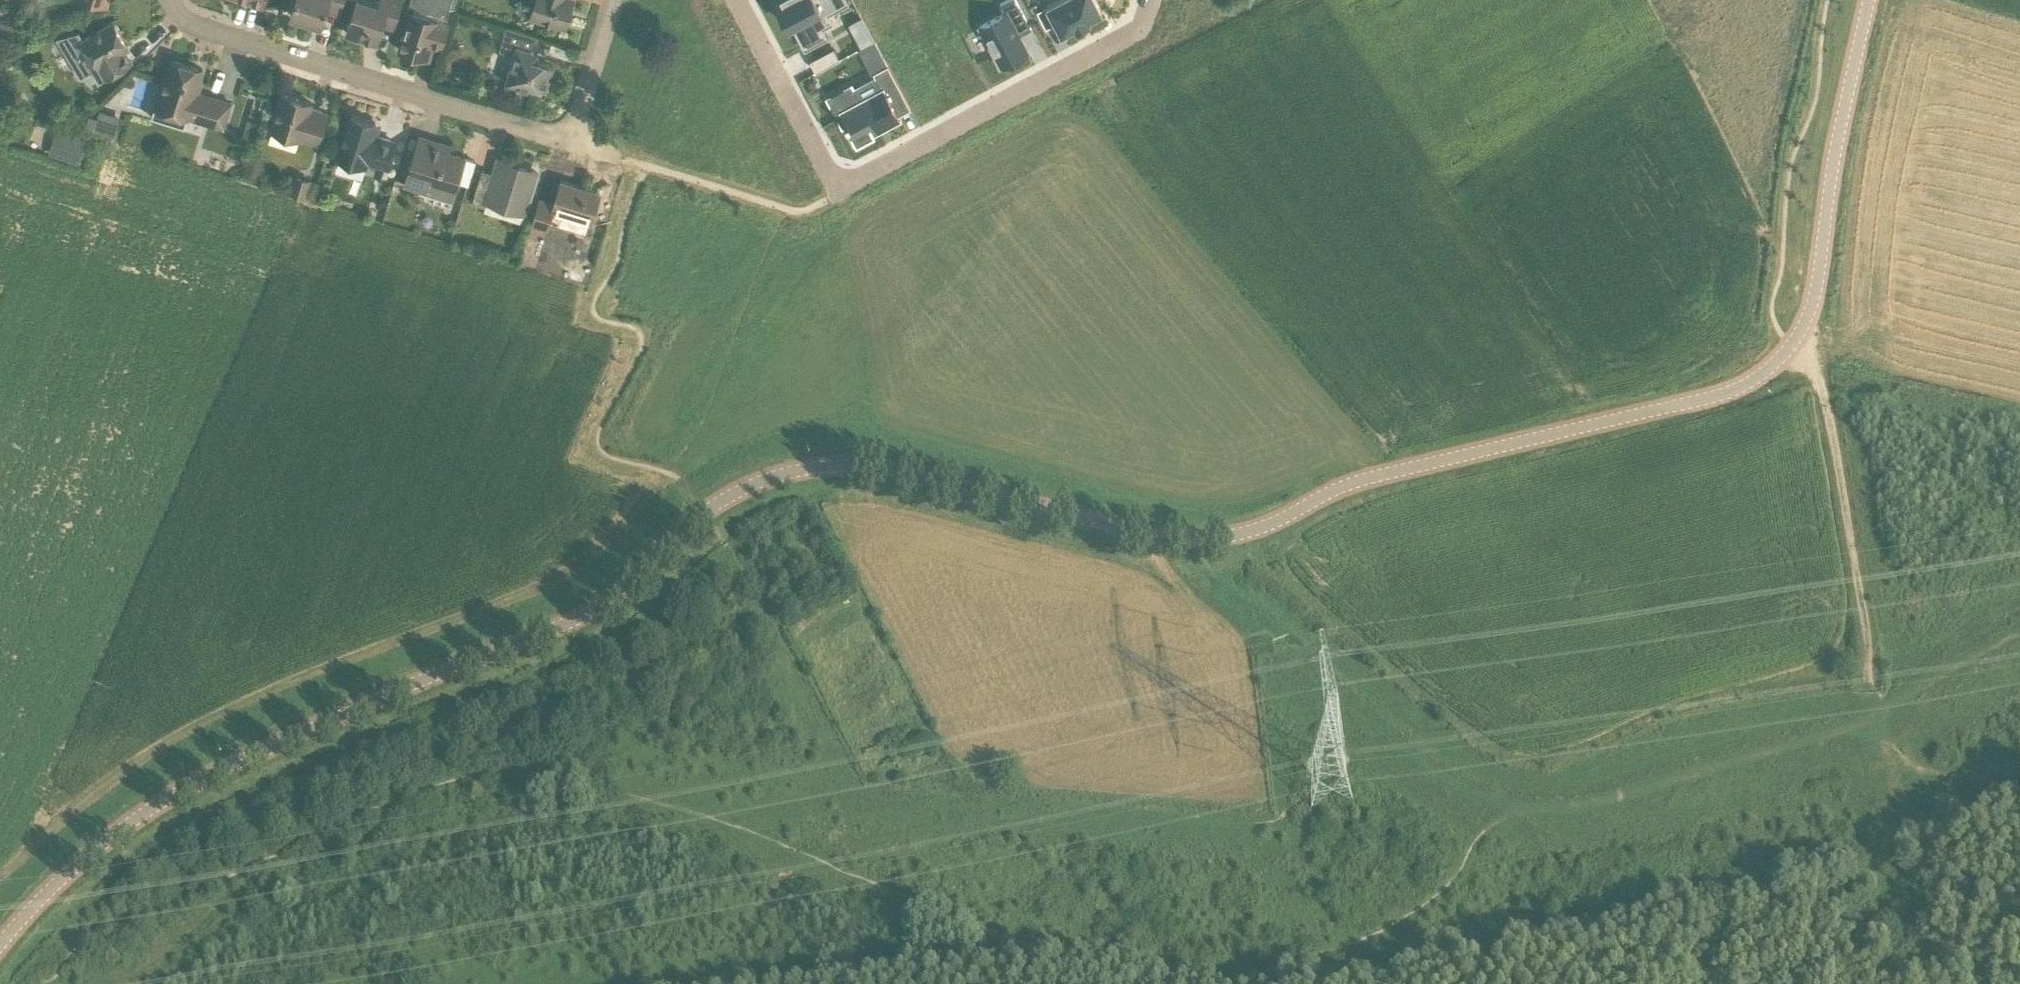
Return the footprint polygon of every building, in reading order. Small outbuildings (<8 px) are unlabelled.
[(326,11),(340,15),(345,0),(296,0),(291,15),(322,24),(326,11)] [(383,24),(394,28),(403,0),(379,0),(379,2),(373,0),(357,0),(347,32),(377,42),(383,24)] [(406,30),(400,49),(425,57),(430,42),(442,46),(448,27),(457,0),(456,0),(454,6),(433,0),(411,0),(408,11),(411,12),(406,30)] [(517,11),(565,26),(574,0),(521,0),(517,11)] [(790,20),(793,19),(808,46),(832,34),(816,7),(825,2),(831,11),(851,0),(778,0),(790,20)] [(1028,50),(1015,26),(1026,20),(1016,0),(1005,0),(1000,3),(1004,12),(980,25),(1001,64),(1028,50)] [(1061,33),(1102,11),(1096,0),(1056,0),(1046,5),(1061,33)] [(105,78),(115,72),(132,61),(125,49),(129,46),(114,20),(82,39),(105,78)] [(538,36),(519,30),(507,26),(500,50),(510,53),(507,62),(509,65),(511,66),(506,82),(528,88),(530,85),(546,90),(553,65),(539,60),(540,57),(538,53),(534,51),(538,36)] [(811,57),(817,69),(838,58),(832,46),(811,57)] [(223,128),(232,102),(196,91),(203,68),(173,59),(166,78),(164,78),(154,108),(155,108),(153,115),(184,125),(186,117),(223,128)] [(845,143),(913,113),(887,65),(872,72),(879,88),(856,98),(848,81),(818,93),(845,143)] [(318,143),(321,132),(327,112),(310,107),(312,102),(283,93),(272,129),(318,143)] [(94,117),(86,114),(82,124),(112,135),(118,116),(97,108),(94,117)] [(386,168),(394,140),(372,134),(376,122),(352,114),(338,158),(368,168),(370,163),(386,168)] [(67,132),(58,156),(78,163),(87,139),(67,132)] [(465,156),(460,154),(449,151),(451,145),(420,135),(404,185),(452,200),(465,156)] [(523,217),(531,191),(537,172),(499,160),(492,182),(480,178),(472,201),(486,205),(487,202),(513,210),(512,214),(523,217)] [(307,197),(312,179),(296,174),(291,192),(307,197)] [(591,222),(600,192),(562,180),(555,202),(538,197),(530,224),(549,230),(553,215),(563,218),(565,214),(591,222)]
